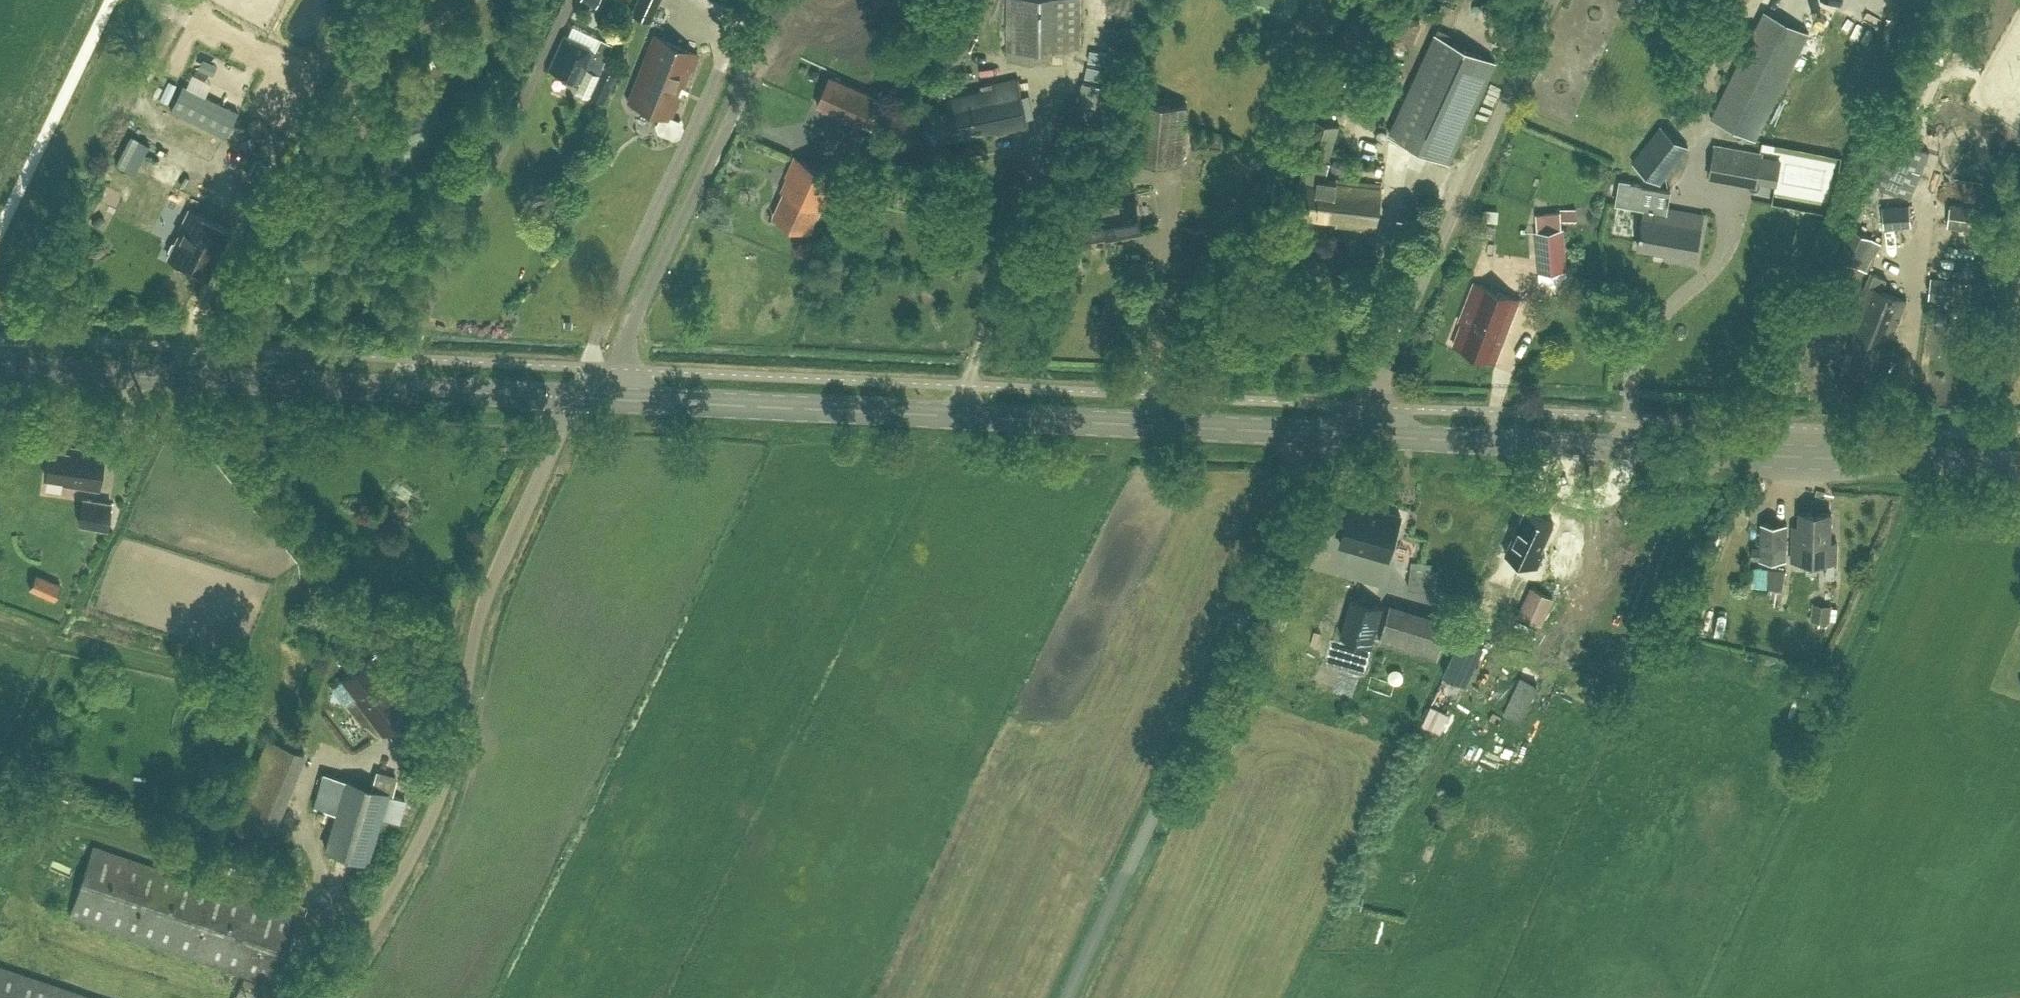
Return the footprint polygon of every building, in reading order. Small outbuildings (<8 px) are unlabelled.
[(630,12),(650,20),(659,0),(636,0),(630,12)] [(1008,61),(1050,61),(1050,49),(1082,49),(1082,0),(1008,0),(1008,61)] [(1757,139),(1810,31),(1764,9),(1711,117),(1757,139)] [(934,64),(956,73),(979,22),(957,12),(934,64)] [(1353,71),(1374,27),(1353,17),(1332,62),(1335,63),(1323,89),(1337,96),(1349,69),(1353,71)] [(616,71),(616,70),(598,62),(609,40),(570,21),(549,66),(580,80),(577,86),(602,98),(616,71)] [(1449,159),(1495,59),(1435,32),(1389,132),(1449,159)] [(692,67),(698,53),(654,33),(627,99),(662,114),(658,124),(659,128),(673,134),(677,132),(680,125),(679,121),(670,117),(678,96),(678,97),(679,95),(674,94),(686,65),(692,68),(693,67),(692,67)] [(817,104),(862,125),(863,122),(875,97),(876,95),(831,74),(817,104)] [(1029,124),(1019,76),(982,83),(983,88),(949,96),(952,110),(941,113),(939,103),(921,107),(929,143),(997,127),(998,132),(1029,124)] [(1083,80),(1076,114),(1100,119),(1107,86),(1083,80)] [(172,109),(226,136),(238,111),(184,85),(172,109)] [(896,106),(875,97),(863,122),(884,132),(896,106)] [(1182,164),(1187,104),(1139,99),(1133,159),(1182,164)] [(1307,176),(1324,177),(1328,160),(1339,124),(1313,116),(1302,152),(1312,155),(1307,176)] [(1661,184),(1690,146),(1661,124),(1633,162),(1661,184)] [(1059,135),(1050,166),(1074,173),(1083,142),(1059,135)] [(1892,137),(1872,182),(1885,188),(1905,142),(1892,137)] [(1716,144),(1711,174),(1756,183),(1761,153),(1716,144)] [(1916,147),(1896,193),(1907,198),(1927,152),(1916,147)] [(825,207),(838,175),(795,156),(784,180),(786,181),(782,189),(785,190),(774,214),(809,230),(820,206),(825,207)] [(1130,190),(1133,162),(1111,160),(1106,195),(1100,196),(1100,199),(1072,205),(1079,240),(1107,235),(1108,238),(1143,231),(1135,189),(1130,190)] [(905,178),(926,177),(925,164),(904,165),(905,178)] [(160,229),(178,191),(139,172),(121,211),(160,229)] [(1324,177),(1307,176),(1302,175),(1296,214),(1337,219),(1342,178),(1337,177),(1337,179),(1324,177)] [(1342,178),(1337,219),(1337,224),(1376,228),(1382,183),(1342,178)] [(1988,231),(1991,206),(1950,201),(1947,226),(1988,231)] [(1884,227),(1912,224),(1910,203),(1883,205),(1884,227)] [(1668,209),(1646,205),(1639,245),(1666,250),(1665,255),(1694,261),(1703,214),(1668,208),(1668,209)] [(208,275),(231,228),(189,207),(179,227),(182,228),(176,239),(172,241),(168,248),(170,252),(168,255),(208,275)] [(1566,279),(1566,269),(1562,210),(1536,212),(1541,272),(1542,281),(1566,279)] [(1857,265),(1872,236),(1853,226),(1838,255),(1857,265)] [(1884,317),(1897,322),(1907,299),(1882,289),(1886,279),(1870,273),(1866,283),(1853,316),(1880,327),(1884,317)] [(1952,301),(1955,277),(1930,276),(1928,299),(1952,301)] [(1496,360),(1506,334),(1520,299),(1475,281),(1459,320),(1462,321),(1454,343),(1496,360)] [(1892,337),(1897,322),(1884,317),(1880,327),(1853,316),(1854,317),(1848,330),(1845,329),(1842,336),(1846,338),(1879,351),(1885,335),(1892,337)] [(1879,351),(1846,338),(1837,359),(1870,373),(1879,351)] [(99,487),(104,449),(76,445),(75,450),(50,446),(46,476),(63,479),(63,481),(99,487)] [(108,528),(112,501),(83,496),(79,523),(108,528)] [(1341,542),(1389,556),(1401,515),(1351,501),(1341,542)] [(1525,508),(1505,552),(1537,567),(1545,551),(1541,549),(1554,522),(1525,508)] [(1829,540),(1830,511),(1798,510),(1797,538),(1791,538),(1790,559),(1825,560),(1824,575),(1833,576),(1833,559),(1835,559),(1835,540),(1829,540)] [(1786,558),(1787,521),(1761,521),(1761,531),(1760,544),(1753,544),(1752,558),(1764,558),(1764,557),(1786,558)] [(1436,590),(1439,570),(1411,566),(1409,587),(1436,590)] [(1784,586),(1785,569),(1753,566),(1751,583),(1784,586)] [(54,598),(61,583),(37,572),(30,587),(54,598)] [(1551,618),(1560,591),(1536,582),(1526,609),(1551,618)] [(1352,596),(1341,633),(1374,642),(1384,605),(1352,596)] [(1812,618),(1830,621),(1832,605),(1813,602),(1812,618)] [(1463,633),(1445,671),(1466,681),(1484,642),(1463,633)] [(381,671),(371,656),(370,657),(343,677),(357,694),(355,695),(383,732),(415,709),(385,668),(381,671)] [(1521,720),(1537,684),(1520,676),(1504,712),(1521,720)] [(1430,721),(1449,729),(1457,708),(1438,700),(1430,721)] [(273,731),(245,810),(274,821),(302,742),(273,731)] [(399,818),(406,795),(325,770),(315,803),(337,809),(325,847),(367,860),(381,812),(399,818)] [(214,843),(206,867),(259,884),(267,860),(214,843)] [(271,994),(275,983),(298,914),(93,845),(70,913),(264,979),(260,991),(271,994)] [(0,966),(0,997),(96,997),(0,966)]
